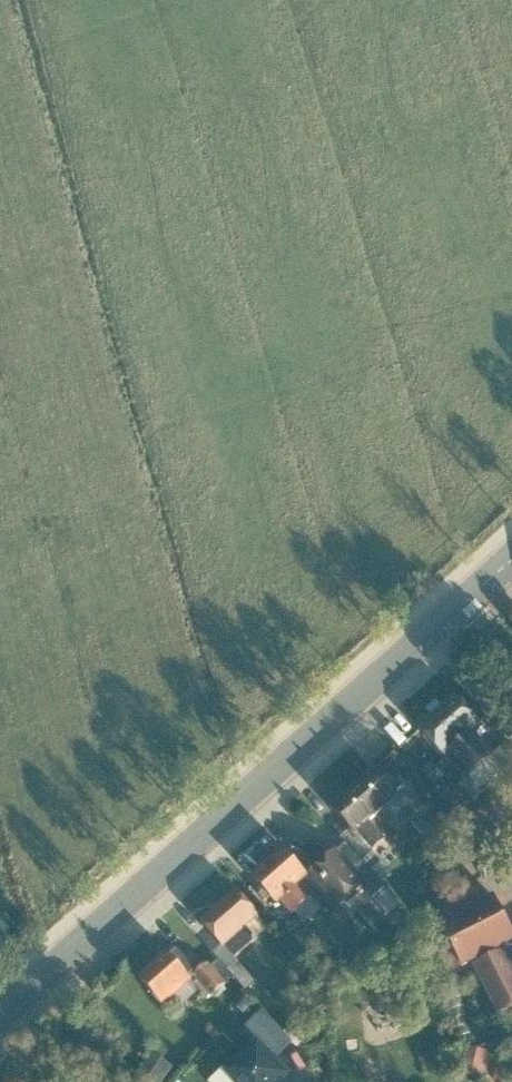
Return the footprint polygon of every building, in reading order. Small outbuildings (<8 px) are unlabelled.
[(455,697),(421,727),(468,780),(497,753),(474,731),(480,725),(455,697)] [(432,779),(460,808),(472,796),(444,767),(432,779)] [(374,769),(353,788),(378,815),(385,810),(401,828),(424,809),(406,788),(398,796),(374,769)] [(357,835),(378,815),(353,788),(332,808),(357,835)] [(283,845),(251,876),(276,903),(281,898),(294,913),(313,897),(298,883),(308,872),(283,845)] [(369,883),(337,850),(306,879),(338,912),(369,883)] [(259,915),(236,890),(200,923),(222,948),(259,915)] [(442,924),(465,969),(511,946),(511,929),(495,897),(442,924)] [(474,967),(500,1017),(511,1011),(511,949),(474,967)] [(167,952),(138,977),(163,1006),(193,981),(167,952)] [(226,982),(209,963),(196,975),(214,994),(226,982)] [(257,1041),(273,1059),(291,1044),(262,1011),(245,1027),(257,1041)] [(231,1081),(283,1081),(289,1077),(273,1059),(257,1041),(222,1072),(231,1081)] [(488,1075),(493,1048),(468,1043),(463,1069),(488,1075)]
